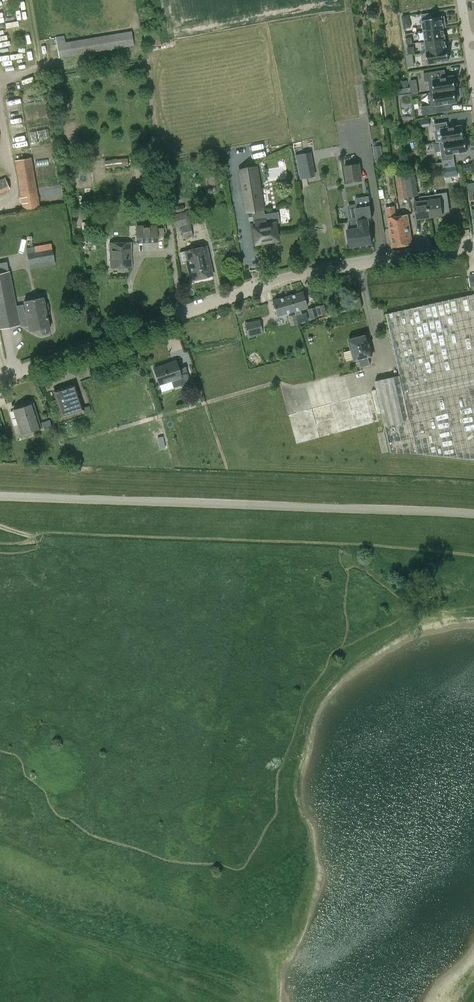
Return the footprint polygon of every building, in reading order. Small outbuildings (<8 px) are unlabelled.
[(423,20),(424,30),(443,27),(442,17),(423,20)] [(424,30),(426,41),(445,38),(443,27),(424,30)] [(59,58),(134,45),(132,31),(65,42),(64,35),(55,37),(59,58)] [(145,46),(160,43),(158,31),(143,34),(145,46)] [(445,38),(426,41),(428,52),(447,49),(445,38)] [(428,52),(429,62),(448,59),(447,49),(428,52)] [(425,81),(428,80),(430,92),(455,88),(455,89),(456,89),(456,87),(458,86),(456,78),(455,78),(454,76),(446,77),(445,69),(424,73),(425,81)] [(455,91),(455,89),(455,88),(429,92),(431,105),(422,106),(423,115),(444,111),(443,104),(457,102),(456,99),(458,99),(457,90),(455,91)] [(459,123),(473,122),(472,112),(459,113),(459,118),(459,123)] [(441,129),(443,141),(464,138),(462,126),(448,128),(447,122),(435,124),(436,130),(441,129)] [(440,142),(443,161),(454,159),(453,152),(467,150),(467,149),(469,148),(467,140),(465,140),(465,138),(464,138),(443,141),(440,142)] [(373,147),(375,159),(382,158),(380,145),(373,147)] [(310,155),(298,157),(302,181),(315,179),(310,155)] [(23,210),(40,207),(31,157),(15,160),(23,210)] [(122,158),(104,161),(105,168),(122,166),(122,158)] [(360,163),(355,164),(354,158),(344,160),(345,165),(344,166),(346,182),(363,180),(360,163)] [(444,169),(446,181),(459,179),(457,167),(444,169)] [(246,211),(253,210),(256,228),(254,228),(256,242),(268,241),(270,245),(276,244),(276,239),(277,239),(274,222),(278,220),(277,214),(272,214),(272,213),(264,214),(257,168),(239,171),(246,211)] [(419,196),(414,172),(406,174),(409,190),(410,197),(419,196)] [(395,175),(399,199),(410,197),(409,190),(406,174),(395,175)] [(0,179),(0,193),(10,189),(5,177),(0,179)] [(440,199),(439,192),(427,194),(428,200),(430,216),(443,214),(441,199),(440,199)] [(427,194),(428,200),(415,202),(418,218),(430,216),(428,200),(427,194)] [(372,218),(368,196),(355,198),(358,220),(360,228),(362,245),(372,243),(369,226),(368,218),(372,218)] [(177,206),(176,203),(173,203),(174,207),(169,208),(171,214),(184,211),(183,205),(177,206)] [(386,207),(388,217),(396,216),(395,206),(386,207)] [(171,215),(174,228),(180,227),(183,239),(193,237),(188,218),(192,217),(191,211),(171,215)] [(399,216),(404,245),(413,244),(408,214),(399,216)] [(396,216),(388,217),(393,247),(404,245),(399,216),(396,216)] [(350,246),(362,245),(360,228),(358,220),(351,222),(352,229),(348,230),(350,246)] [(84,229),(84,241),(92,241),(92,228),(91,222),(82,222),(82,229),(84,229)] [(136,243),(158,243),(157,224),(135,225),(136,243)] [(110,267),(132,268),(131,242),(109,243),(110,267)] [(30,269),(54,265),(51,243),(26,248),(30,269)] [(188,265),(209,261),(206,246),(184,251),(188,265)] [(209,261),(188,265),(191,280),(212,275),(209,261)] [(27,321),(29,330),(40,328),(40,332),(50,330),(47,314),(50,314),(48,303),(44,303),(43,297),(24,301),(26,312),(24,312),(23,304),(17,306),(10,271),(0,273),(0,329),(20,325),(20,322),(27,321)] [(290,295),(295,310),(307,307),(302,291),(290,295)] [(295,310),(290,295),(273,300),(277,315),(295,310)] [(399,375),(375,381),(391,453),(417,454),(473,460),(473,295),(400,311),(385,314),(399,375)] [(323,304),(315,307),(318,316),(325,314),(323,304)] [(307,309),(310,319),(318,317),(318,316),(315,307),(307,309)] [(297,324),(295,314),(287,316),(290,326),(297,324)] [(262,332),(267,331),(265,327),(263,327),(262,329),(259,319),(244,323),(248,337),(263,334),(262,332)] [(361,367),(370,365),(368,356),(372,355),(366,335),(349,340),(355,360),(358,359),(361,367)] [(159,384),(171,380),(173,388),(190,382),(185,367),(178,369),(176,361),(154,368),(159,384)] [(63,416),(82,410),(73,386),(55,392),(63,416)] [(33,403),(13,409),(21,434),(41,428),(41,427),(39,423),(33,403)] [(44,429),(52,427),(50,420),(41,422),(43,427),(44,429)]
